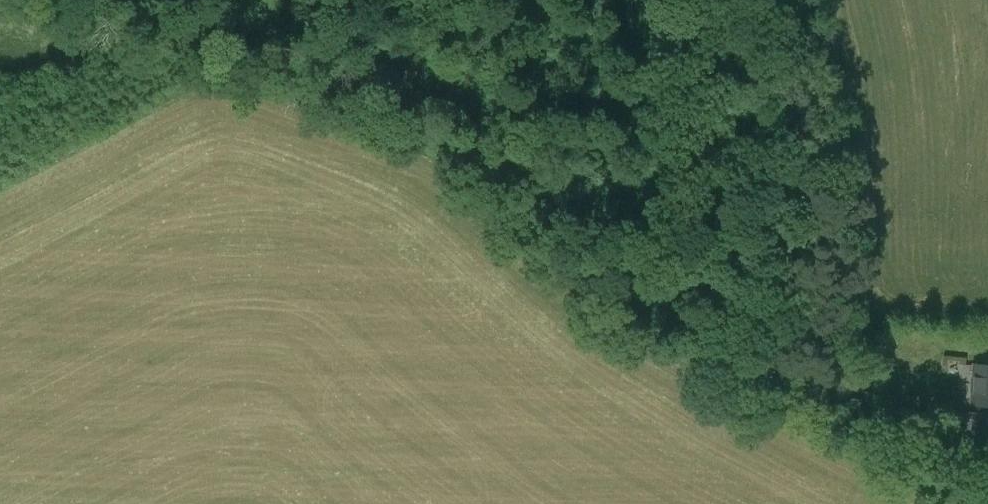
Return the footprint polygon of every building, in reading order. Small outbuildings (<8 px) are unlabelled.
[(974,361),(972,404),(987,405),(987,362),(974,361)] [(985,412),(957,410),(956,428),(983,430),(985,412)]
